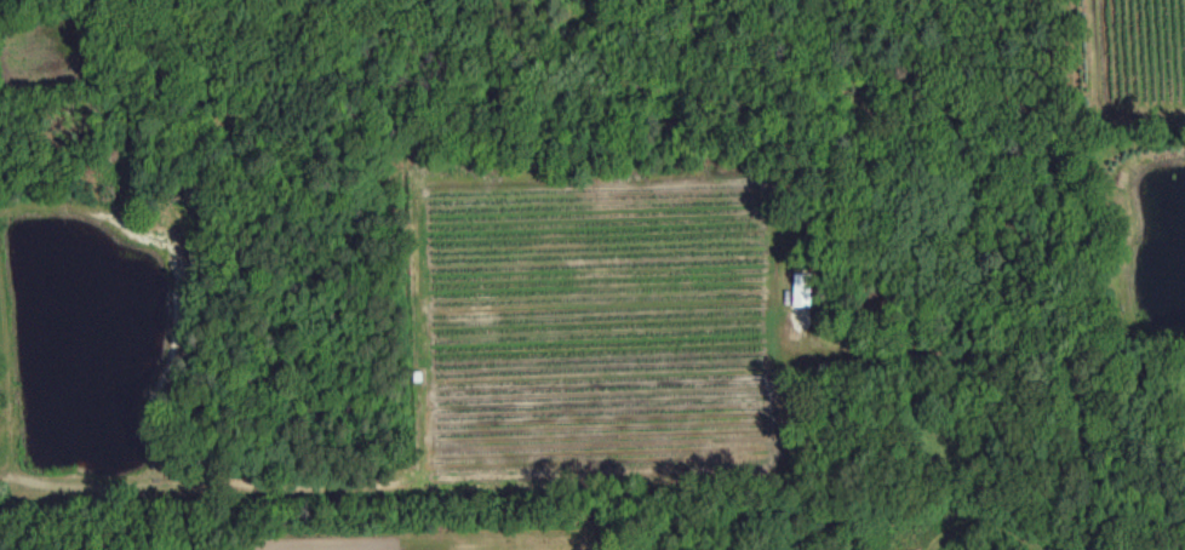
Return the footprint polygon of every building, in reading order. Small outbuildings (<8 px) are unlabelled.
[(807,306),(807,272),(791,272),(790,306),(807,306)]
